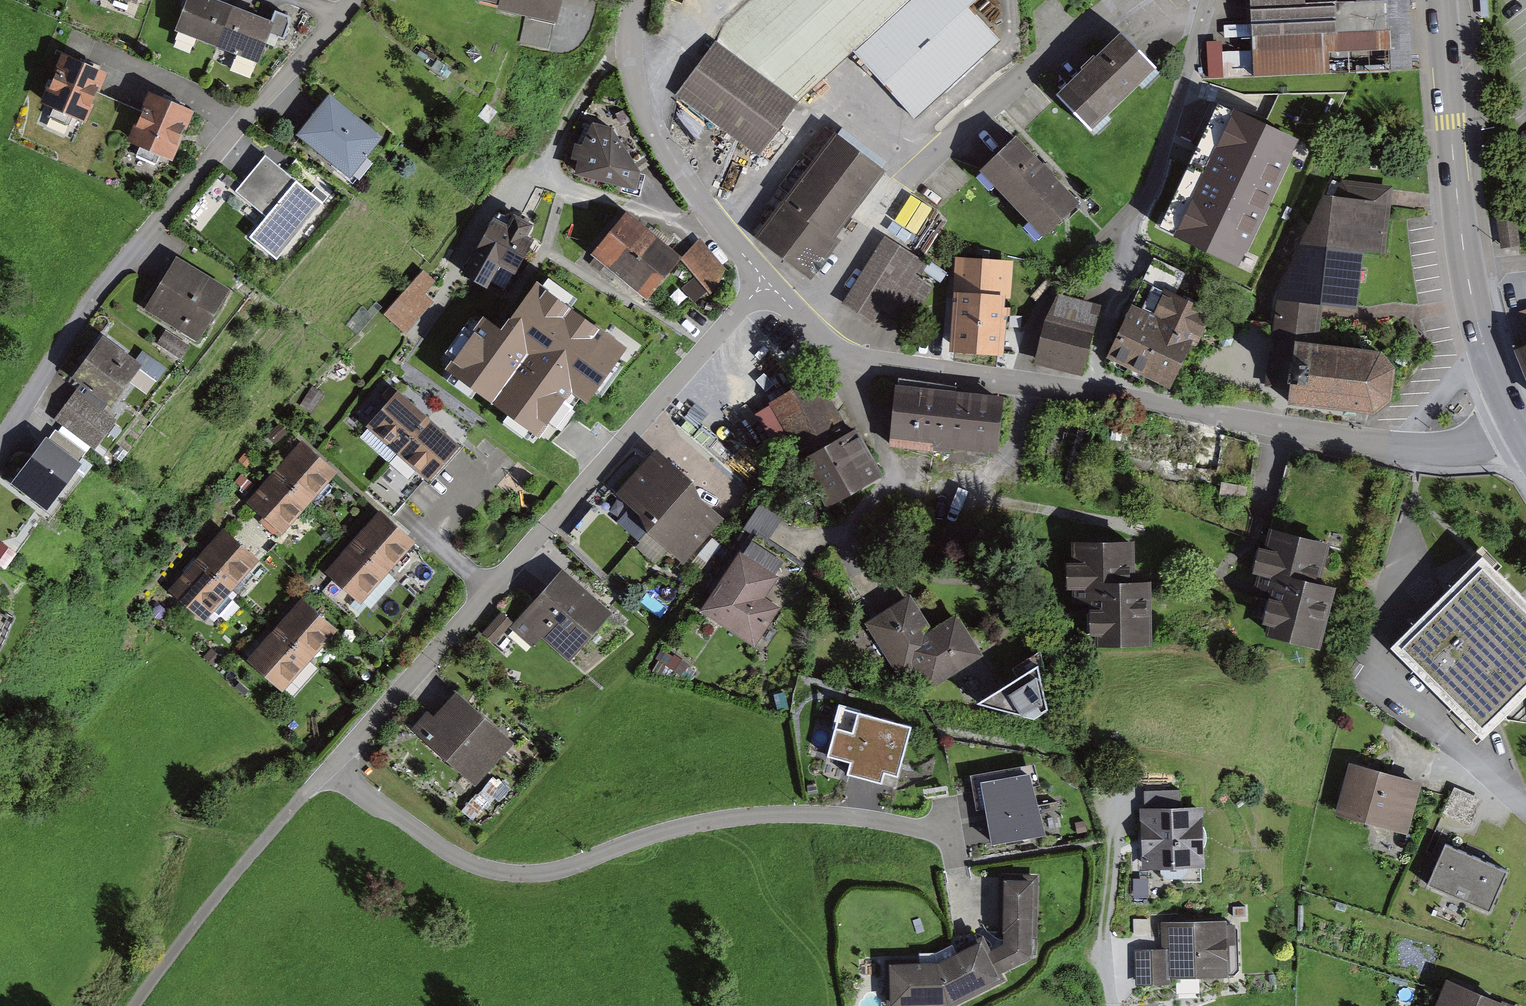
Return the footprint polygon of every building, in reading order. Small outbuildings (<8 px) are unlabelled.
[(211,0),(190,0),(178,32),(221,47),(235,9),(211,0)] [(572,0),(493,0),(515,4),(513,10),(532,14),(524,51),(560,59),(572,0)] [(726,26),(719,53),(800,111),(808,94),(857,56),(916,119),(1008,42),(977,7),(984,0),(754,0),(726,26)] [(1255,49),(1256,75),(1321,72),(1319,35),(1397,31),(1395,0),(1253,0),(1255,49)] [(1414,0),(1395,0),(1397,31),(1319,35),(1321,72),(1336,72),(1335,51),(1393,48),(1394,68),(1417,67),(1414,0)] [(282,13),(278,25),(235,9),(221,47),(246,56),(241,70),(259,77),(276,32),(288,36),(295,18),(282,13)] [(1130,35),(1059,99),(1091,135),(1163,71),(1130,35)] [(1206,51),(1198,78),(1256,75),(1255,49),(1206,51)] [(719,53),(686,98),(767,157),(800,111),(719,53)] [(108,79),(65,61),(45,106),(55,111),(48,126),(71,137),(78,120),(88,124),(103,90),(108,79)] [(88,124),(134,144),(149,110),(103,90),(88,124)] [(198,115),(155,97),(149,110),(134,144),(144,149),(137,166),(159,176),(167,159),(177,163),(198,115)] [(388,139),(333,98),(305,135),(361,176),(388,139)] [(576,178),(641,196),(646,177),(618,119),(601,111),(586,146),(574,143),(569,159),(580,162),(576,178)] [(1297,122),(1271,118),(1268,139),(1294,142),(1297,122)] [(892,175),(842,136),(762,236),(812,275),(892,175)] [(1025,139),(988,174),(1052,240),(1088,205),(1025,139)] [(338,210),(278,161),(251,194),(281,218),(264,239),(294,264),(338,210)] [(1330,306),(1359,309),(1365,247),(1388,249),(1394,186),(1342,182),(1276,301),(1273,333),(1279,342),(1278,358),(1297,360),(1299,345),(1326,348),(1330,306)] [(595,207),(567,238),(584,254),(612,223),(595,207)] [(512,225),(498,217),(466,273),(491,287),(495,280),(515,292),(543,243),(531,236),(539,222),(519,211),(512,225)] [(1515,216),(1499,218),(1502,248),(1519,246),(1515,216)] [(685,258),(632,219),(602,260),(654,299),(685,258)] [(683,253),(708,286),(730,269),(705,236),(683,253)] [(928,263),(887,239),(849,305),(873,320),(884,302),(916,321),(936,286),(920,277),(928,263)] [(237,290),(182,257),(147,314),(192,341),(200,329),(210,335),(237,290)] [(960,290),(955,348),(983,350),(989,260),(953,257),(951,289),(960,290)] [(1009,352),(1015,262),(989,260),(983,350),(1009,352)] [(425,274),(387,314),(407,332),(437,300),(428,291),(435,284),(425,274)] [(1151,283),(1111,358),(1172,390),(1212,316),(1151,283)] [(599,315),(544,284),(500,361),(556,393),(599,315)] [(1050,316),(1037,362),(1084,374),(1103,307),(1063,296),(1050,316)] [(170,331),(161,346),(187,362),(196,347),(170,331)] [(148,366),(108,338),(75,384),(115,413),(148,366)] [(1297,360),(1278,358),(1275,386),(1295,388),(1294,402),(1381,411),(1400,398),(1402,371),(1385,353),(1326,348),(1299,345),(1297,360)] [(792,461),(842,433),(810,376),(770,398),(776,410),(767,416),(792,461)] [(960,386),(900,380),(894,444),(954,450),(959,394),(960,386)] [(314,388),(305,406),(318,412),(327,394),(314,388)] [(432,421),(399,394),(371,429),(403,455),(432,421)] [(1005,399),(959,394),(954,450),(1000,454),(1005,399)] [(116,422),(82,398),(65,421),(100,445),(116,422)] [(462,446),(432,421),(403,455),(434,481),(462,446)] [(886,476),(857,425),(842,433),(792,461),(822,513),(886,476)] [(54,509),(89,466),(54,438),(11,490),(27,503),(35,493),(54,509)] [(305,443),(276,477),(309,505),(338,472),(305,443)] [(693,481),(658,451),(617,499),(652,529),(686,490),(693,481)] [(276,477),(248,509),(281,537),(309,505),(276,477)] [(680,568),(721,520),(686,490),(652,529),(644,538),(680,568)] [(777,603),(801,566),(766,544),(782,519),(756,502),(743,523),(751,528),(712,589),(716,591),(742,551),(779,574),(765,596),(777,603)] [(417,534),(385,507),(356,542),(388,568),(417,534)] [(228,532),(201,563),(234,591),(261,559),(228,532)] [(1334,546),(1275,532),(1262,586),(1284,592),(1274,631),(1328,645),(1344,583),(1326,579),(1334,546)] [(356,542),(329,574),(361,600),(388,568),(356,542)] [(1137,546),(1077,546),(1077,604),(1098,604),(1098,641),(1156,642),(1156,576),(1137,576),(1137,546)] [(779,574),(742,551),(716,591),(707,607),(758,640),(781,605),(777,603),(765,596),(779,574)] [(1488,552),(1392,645),(1487,743),(1525,706),(1525,591),(1488,552)] [(201,563),(175,594),(208,622),(234,591),(201,563)] [(517,632),(533,645),(540,637),(568,660),(610,611),(566,574),(517,632)] [(915,598),(861,625),(888,678),(920,662),(931,683),(983,657),(960,612),(930,628),(915,598)] [(10,633),(16,614),(0,606),(0,603),(0,651),(10,633)] [(306,603),(281,633),(314,659),(338,629),(306,603)] [(510,627),(497,616),(480,636),(493,647),(510,627)] [(281,633),(255,665),(288,691),(314,659),(281,633)] [(1034,651),(1008,664),(1014,678),(994,687),(1010,722),(1057,700),(1034,651)] [(432,718),(426,713),(412,730),(476,783),(514,737),(455,690),(432,718)] [(917,727),(843,707),(831,754),(854,760),(850,775),(901,789),(917,727)] [(1425,785),(1355,767),(1343,814),(1413,832),(1425,785)] [(989,805),(995,843),(1050,835),(1035,787),(1039,786),(1037,770),(974,776),(978,807),(989,805)] [(1185,789),(1141,791),(1144,870),(1170,869),(1170,882),(1204,881),(1201,808),(1186,809),(1185,789)] [(1484,802),(1456,792),(1447,820),(1474,829),(1484,802)] [(1512,872),(1447,846),(1431,885),(1497,910),(1512,872)] [(1038,880),(1002,880),(1002,919),(1009,919),(1010,939),(992,951),(1002,970),(1037,948),(1038,880)] [(1138,942),(1139,988),(1171,987),(1171,972),(1229,971),(1228,921),(1167,922),(1167,941),(1138,942)] [(890,964),(892,1005),(900,1005),(952,1004),(1006,978),(1002,970),(992,951),(986,940),(942,962),(890,964)] [(1520,1003),(1455,976),(1442,1005),(1519,1005),(1520,1003)]
